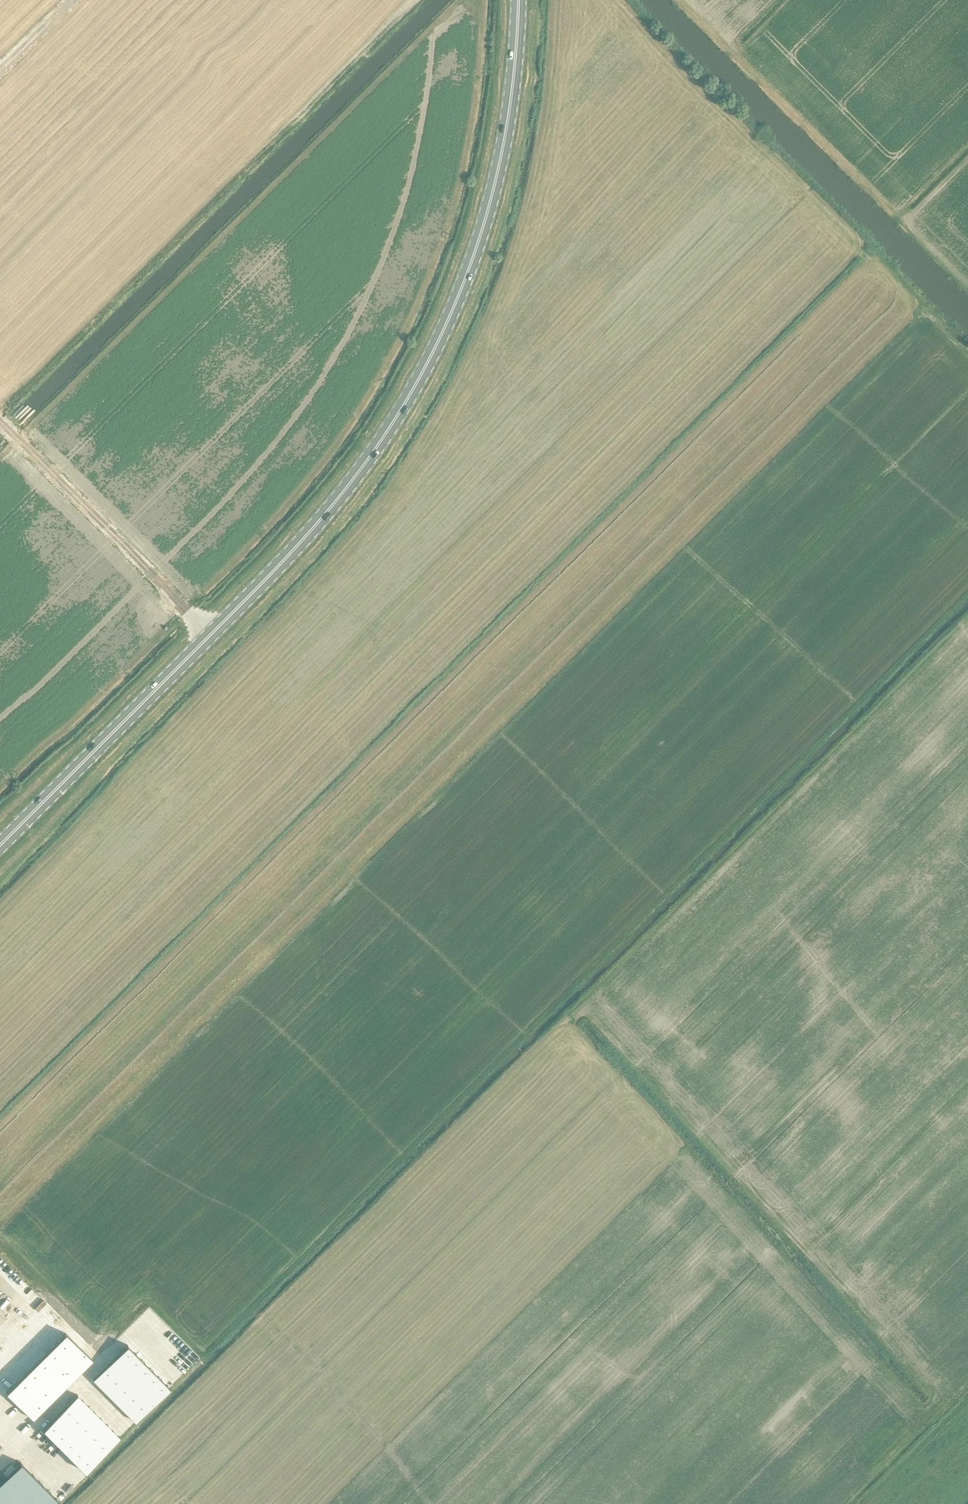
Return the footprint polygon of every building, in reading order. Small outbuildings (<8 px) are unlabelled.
[(66,1333),(6,1392),(33,1419),(92,1360),(66,1333)] [(127,1344),(93,1379),(135,1421),(136,1421),(170,1387),(169,1386),(127,1344)] [(44,1429),(55,1440),(84,1470),(85,1471),(120,1436),(119,1436),(78,1395),(44,1429)] [(0,1484),(0,1503),(1,1503),(56,1503),(59,1501),(21,1463),(0,1484)]
